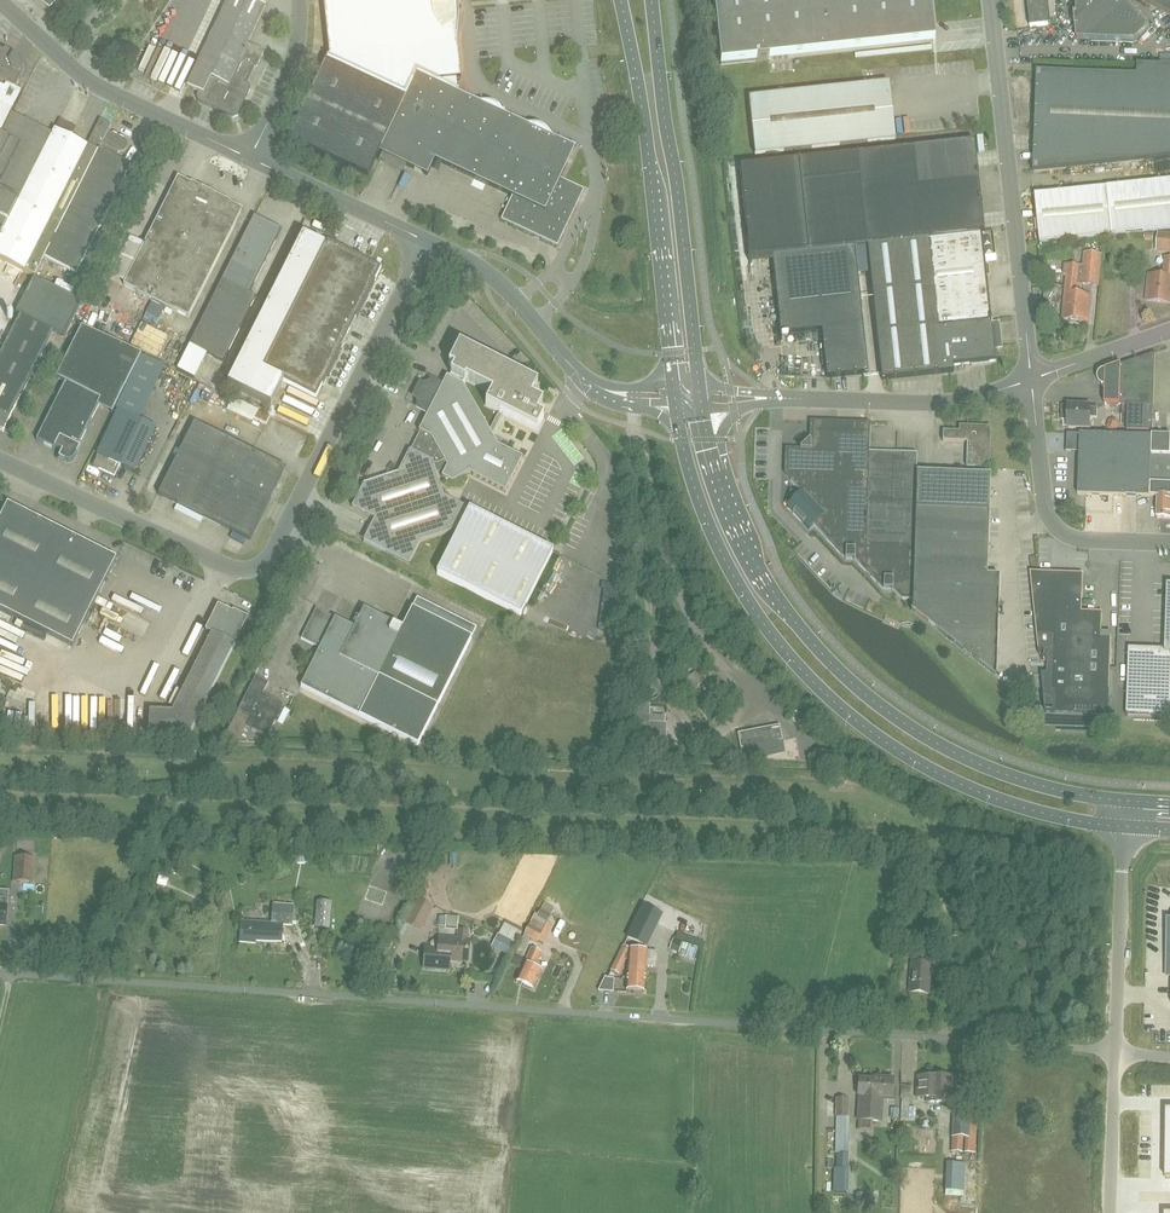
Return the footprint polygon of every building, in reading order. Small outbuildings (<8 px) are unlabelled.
[(261,58),(263,53),(263,51),(248,44),(257,24),(265,6),(252,0),(228,0),(188,87),(198,92),(196,96),(198,102),(233,118),(238,116),(250,89),(249,85),(244,83),(252,66),(257,68),(261,58)] [(330,57),(328,60),(405,97),(416,73),(459,93),(459,91),(458,91),(457,80),(461,80),(454,11),(455,11),(456,10),(457,9),(457,8),(457,6),(457,5),(456,4),(455,3),(454,2),(453,2),(452,0),(324,0),(330,57)] [(721,65),(757,61),(757,62),(769,61),(769,55),(929,38),(926,7),(932,6),(931,0),(714,0),(721,65)] [(1030,27),(1049,25),(1046,0),(1027,0),(1030,27)] [(1125,0),(1075,0),(1080,41),(1091,41),(1135,42),(1151,28),(1125,0)] [(1144,0),(1169,13),(1169,0),(1144,0)] [(0,83),(7,86),(16,90),(22,77),(20,76),(23,71),(20,63),(15,60),(16,58),(6,53),(5,55),(2,54),(0,57),(0,84),(0,83)] [(575,148),(459,93),(416,73),(405,97),(328,60),(326,59),(318,76),(288,139),(368,176),(379,153),(382,154),(427,175),(435,160),(512,196),(501,220),(558,247),(584,190),(561,179),(575,148)] [(1138,65),(1138,75),(1038,72),(1035,172),(1169,157),(1169,66),(1138,65)] [(756,156),(896,140),(895,135),(894,123),(889,83),(863,85),(749,98),(756,156)] [(11,116),(22,93),(16,90),(7,86),(5,89),(0,86),(0,138),(11,116)] [(35,278),(44,259),(108,131),(111,124),(100,119),(87,145),(71,137),(71,133),(74,126),(60,119),(51,137),(11,116),(0,138),(0,260),(35,278)] [(108,131),(44,259),(76,275),(131,166),(114,157),(117,151),(119,152),(121,152),(122,151),(124,151),(125,150),(126,148),(127,146),(127,145),(127,143),(126,141),(125,140),(123,139),(108,131)] [(982,234),(984,234),(974,142),(740,167),(750,259),(773,257),(781,336),(822,331),(827,378),(834,377),(859,375),(868,374),(855,248),(868,246),(883,380),(892,379),(942,374),(954,372),(953,366),(956,366),(984,363),(996,361),(994,345),(999,344),(998,334),(993,335),(982,234)] [(124,285),(189,318),(243,210),(178,178),(124,285)] [(1035,195),(1041,244),(1169,229),(1169,180),(1035,195)] [(222,281),(190,346),(207,355),(223,363),(256,297),(249,293),(281,230),(255,216),(222,281)] [(310,224),(305,222),(302,227),(308,230),(310,224)] [(1158,233),(1156,252),(1169,254),(1169,234),(1158,233)] [(303,236),(227,387),(270,408),(283,382),(316,399),(381,268),(327,240),(324,247),(303,236)] [(1090,295),(1085,295),(1077,294),(1078,284),(1098,286),(1101,254),(1085,253),(1084,267),(1066,265),(1065,273),(1068,273),(1063,319),(1088,321),(1090,295)] [(1149,274),(1146,300),(1169,303),(1169,257),(1166,257),(1164,275),(1149,274)] [(5,438),(51,334),(64,340),(80,304),(33,283),(18,318),(19,318),(0,362),(0,436),(5,438)] [(1051,284),(1043,284),(1043,286),(1045,299),(1049,298),(1052,292),(1051,284)] [(1042,298),(1041,288),(1034,289),(1035,298),(1042,298)] [(421,294),(415,291),(412,297),(418,300),(421,294)] [(65,384),(37,441),(54,450),(55,448),(62,451),(59,458),(65,461),(67,462),(69,462),(71,462),(73,461),(75,459),(75,458),(77,454),(81,448),(79,447),(101,401),(115,408),(141,358),(82,329),(56,379),(65,384)] [(410,450),(398,473),(383,478),(366,484),(364,485),(352,507),(358,510),(375,519),(363,542),(386,553),(409,565),(420,542),(455,531),(456,530),(458,531),(436,574),(521,617),(554,552),(469,509),(468,512),(465,511),(465,510),(467,508),(444,496),(436,474),(446,470),(442,478),(453,483),(469,474),(506,492),(523,458),(499,446),(493,436),(504,415),(537,431),(539,426),(544,417),(537,414),(543,403),(531,397),(537,384),(459,345),(449,366),(454,368),(449,378),(447,377),(419,432),(420,432),(411,451),(410,450)] [(1103,387),(1104,387),(1105,387),(1105,404),(1122,404),(1122,414),(1127,414),(1127,429),(1153,431),(1155,354),(1106,371),(1105,371),(1103,371),(1102,372),(1101,372),(1100,373),(1099,374),(1099,375),(1098,377),(1098,378),(1098,379),(1098,380),(1098,382),(1099,383),(1102,386),(1103,387)] [(181,403),(187,406),(195,393),(189,390),(181,403)] [(1090,418),(1097,418),(1097,407),(1062,406),(1061,420),(1068,420),(1068,428),(1084,429),(1084,433),(1090,434),(1090,429),(1090,418)] [(135,473),(156,429),(118,411),(92,466),(114,476),(119,466),(135,473)] [(258,411),(254,419),(266,425),(270,417),(258,411)] [(1109,421),(1107,427),(1108,431),(1112,432),(1116,431),(1118,425),(1117,421),(1113,420),(1109,421)] [(786,449),(785,474),(791,480),(790,480),(803,493),(788,507),(793,513),(792,513),(808,530),(814,525),(845,559),(855,560),(883,590),(883,589),(893,590),(896,593),(902,599),(912,599),(913,599),(917,472),(918,453),(869,452),(870,427),(870,423),(826,421),(811,421),(810,439),(809,439),(809,440),(800,449),(799,449),(786,449)] [(251,541),(287,469),(195,423),(159,495),(191,511),(251,541)] [(989,467),(990,426),(967,425),(966,431),(942,430),(941,440),(966,441),(965,466),(989,467)] [(1078,495),(1151,497),(1152,435),(1067,433),(1066,451),(1079,452),(1078,495)] [(1169,519),(1169,436),(1152,435),(1151,497),(1157,497),(1156,518),(1169,519)] [(911,610),(911,611),(936,630),(970,657),(995,676),(996,673),(999,576),(987,575),(990,474),(965,473),(925,472),(917,472),(913,599),(912,599),(912,611),(911,610)] [(117,559),(8,504),(0,520),(0,609),(72,646),(117,559)] [(333,535),(327,533),(324,538),(330,541),(333,535)] [(1102,636),(1103,612),(1082,611),(1084,574),(1030,572),(1039,655),(1045,655),(1044,662),(1047,662),(1047,674),(1041,673),(1046,712),(1109,714),(1111,637),(1102,636)] [(1168,586),(1166,652),(1129,651),(1127,713),(1169,714),(1169,586),(1168,586)] [(238,616),(218,606),(206,631),(212,634),(173,712),(150,711),(149,737),(189,738),(248,619),(241,615),(238,616)] [(320,648),(301,687),(419,746),(473,639),(413,609),(403,628),(364,609),(355,628),(316,608),(301,639),(320,648)] [(542,621),(544,616),(528,610),(526,615),(542,621)] [(706,676),(695,674),(686,680),(684,691),(690,700),(701,702),(710,696),(712,685),(706,676)] [(256,677),(227,734),(238,740),(245,727),(268,738),(274,725),(285,705),(263,694),(269,683),(256,677)] [(649,723),(650,705),(635,705),(634,722),(632,722),(631,746),(640,747),(665,748),(666,724),(649,723)] [(740,749),(749,748),(779,742),(782,741),(780,726),(737,734),(740,749)] [(781,753),(779,742),(749,748),(749,751),(751,759),(767,755),(781,753)] [(34,858),(16,857),(15,882),(33,883),(34,858)] [(432,857),(431,865),(439,865),(440,858),(432,857)] [(418,884),(411,898),(431,909),(433,906),(425,902),(426,900),(423,899),(428,890),(418,884)] [(948,890),(941,897),(953,907),(959,900),(948,890)] [(431,909),(411,898),(400,919),(420,930),(431,909)] [(331,903),(316,902),(314,928),(329,929),(331,903)] [(281,943),(282,925),(291,926),(293,906),(273,905),(271,924),(242,922),(240,943),(255,944),(255,941),(281,943)] [(642,905),(626,937),(644,946),(660,913),(642,905)] [(537,916),(534,915),(517,949),(524,952),(531,940),(537,943),(550,917),(540,911),(537,916)] [(458,929),(459,919),(446,918),(446,929),(458,929)] [(504,924),(498,936),(515,944),(521,933),(504,924)] [(441,939),(440,949),(424,948),(422,971),(450,973),(451,960),(467,961),(469,941),(468,941),(469,931),(459,930),(458,940),(441,939)] [(677,934),(675,938),(703,948),(704,944),(705,943),(677,933),(677,934)] [(673,940),(670,948),(679,951),(680,949),(682,943),(673,940)] [(658,952),(631,950),(624,946),(611,971),(618,975),(626,960),(630,960),(630,971),(628,970),(627,989),(645,991),(647,966),(657,967),(658,952)] [(685,946),(681,960),(696,964),(700,950),(685,946)] [(945,947),(944,954),(954,956),(955,948),(945,947)] [(517,981),(534,989),(543,971),(535,968),(542,954),(532,949),(517,981)] [(910,992),(928,993),(930,972),(937,973),(939,957),(927,956),(926,964),(912,963),(910,992)] [(917,1078),(917,1099),(927,1099),(927,1103),(952,1104),(953,1077),(942,1076),(942,1074),(931,1074),(931,1076),(928,1076),(928,1078),(917,1078)] [(857,1077),(856,1088),(859,1088),(858,1096),(859,1096),(860,1096),(858,1121),(858,1129),(871,1130),(871,1122),(881,1123),(883,1097),(885,1098),(885,1100),(895,1101),(895,1091),(893,1091),(894,1080),(883,1079),(883,1082),(867,1081),(867,1078),(857,1077)] [(901,1086),(900,1121),(909,1121),(910,1086),(901,1086)] [(848,1100),(828,1099),(827,1118),(837,1118),(847,1118),(848,1100)] [(969,1118),(952,1117),(951,1152),(961,1153),(962,1138),(965,1138),(964,1153),(976,1154),(977,1119),(969,1118)] [(849,1118),(847,1118),(837,1118),(836,1139),(837,1139),(837,1155),(848,1156),(849,1118)] [(837,1155),(836,1155),(835,1170),(846,1170),(848,1170),(849,1156),(848,1156),(837,1155)] [(964,1165),(947,1164),(946,1190),(963,1191),(964,1165)] [(846,1170),(835,1170),(834,1194),(848,1195),(848,1187),(845,1187),(846,1170)] [(894,1172),(885,1172),(885,1180),(893,1180),(894,1172)] [(963,1191),(944,1190),(944,1197),(959,1198),(962,1198),(963,1191)] [(976,1199),(962,1198),(959,1198),(958,1205),(976,1206),(976,1199)]
